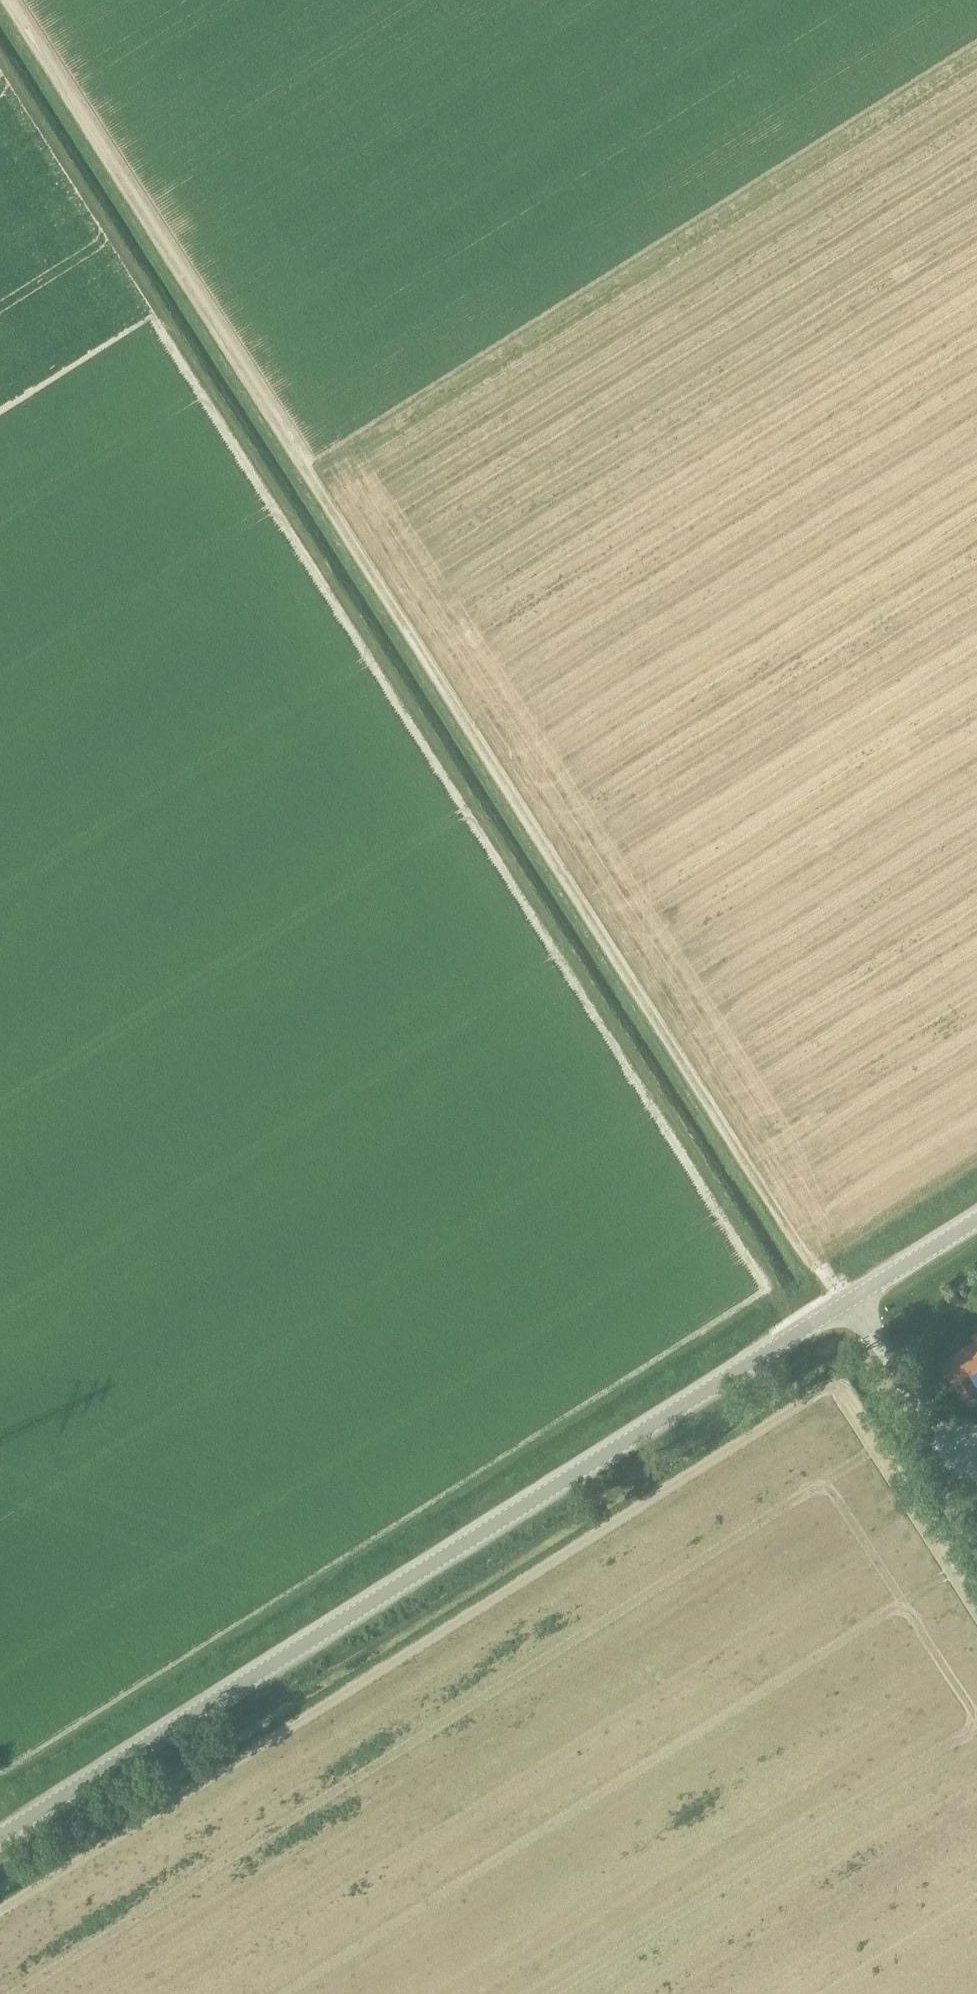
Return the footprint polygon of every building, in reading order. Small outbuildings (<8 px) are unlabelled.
[(941,1363),(970,1409),(976,1404),(976,1390),(968,1376),(976,1370),(976,1334),(974,1336),(976,1341),(941,1363)]
